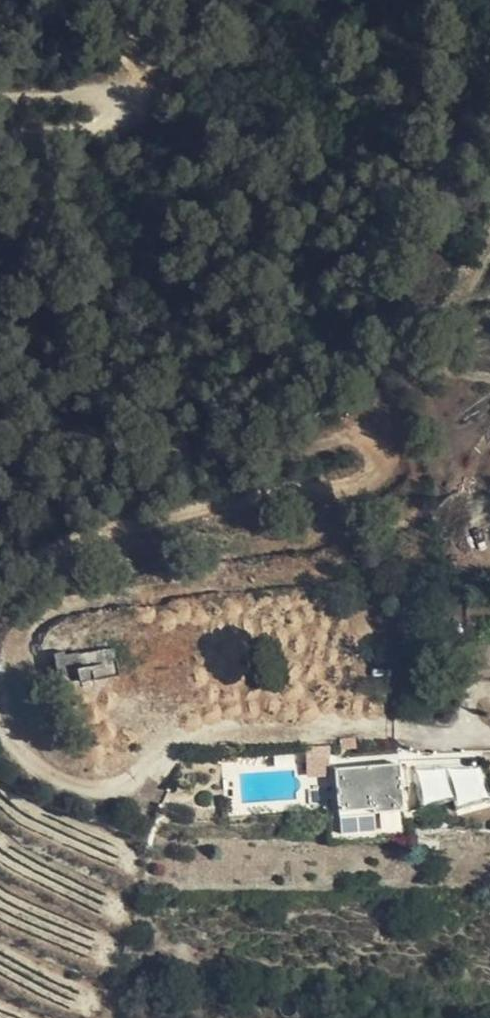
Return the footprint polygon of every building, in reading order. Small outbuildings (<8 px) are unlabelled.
[(118,644),(57,654),(63,686),(123,676),(118,644)] [(467,772),(464,756),(440,759),(445,778),(467,772)] [(403,809),(400,764),(335,769),(338,811),(374,808),(374,811),(403,809)] [(467,772),(474,794),(489,789),(489,782),(486,768),(467,772)] [(474,794),(467,772),(445,778),(453,801),(474,794)] [(453,801),(445,778),(413,784),(418,807),(445,802),(453,801)] [(478,813),(474,794),(453,801),(445,802),(447,820),(478,813)]
